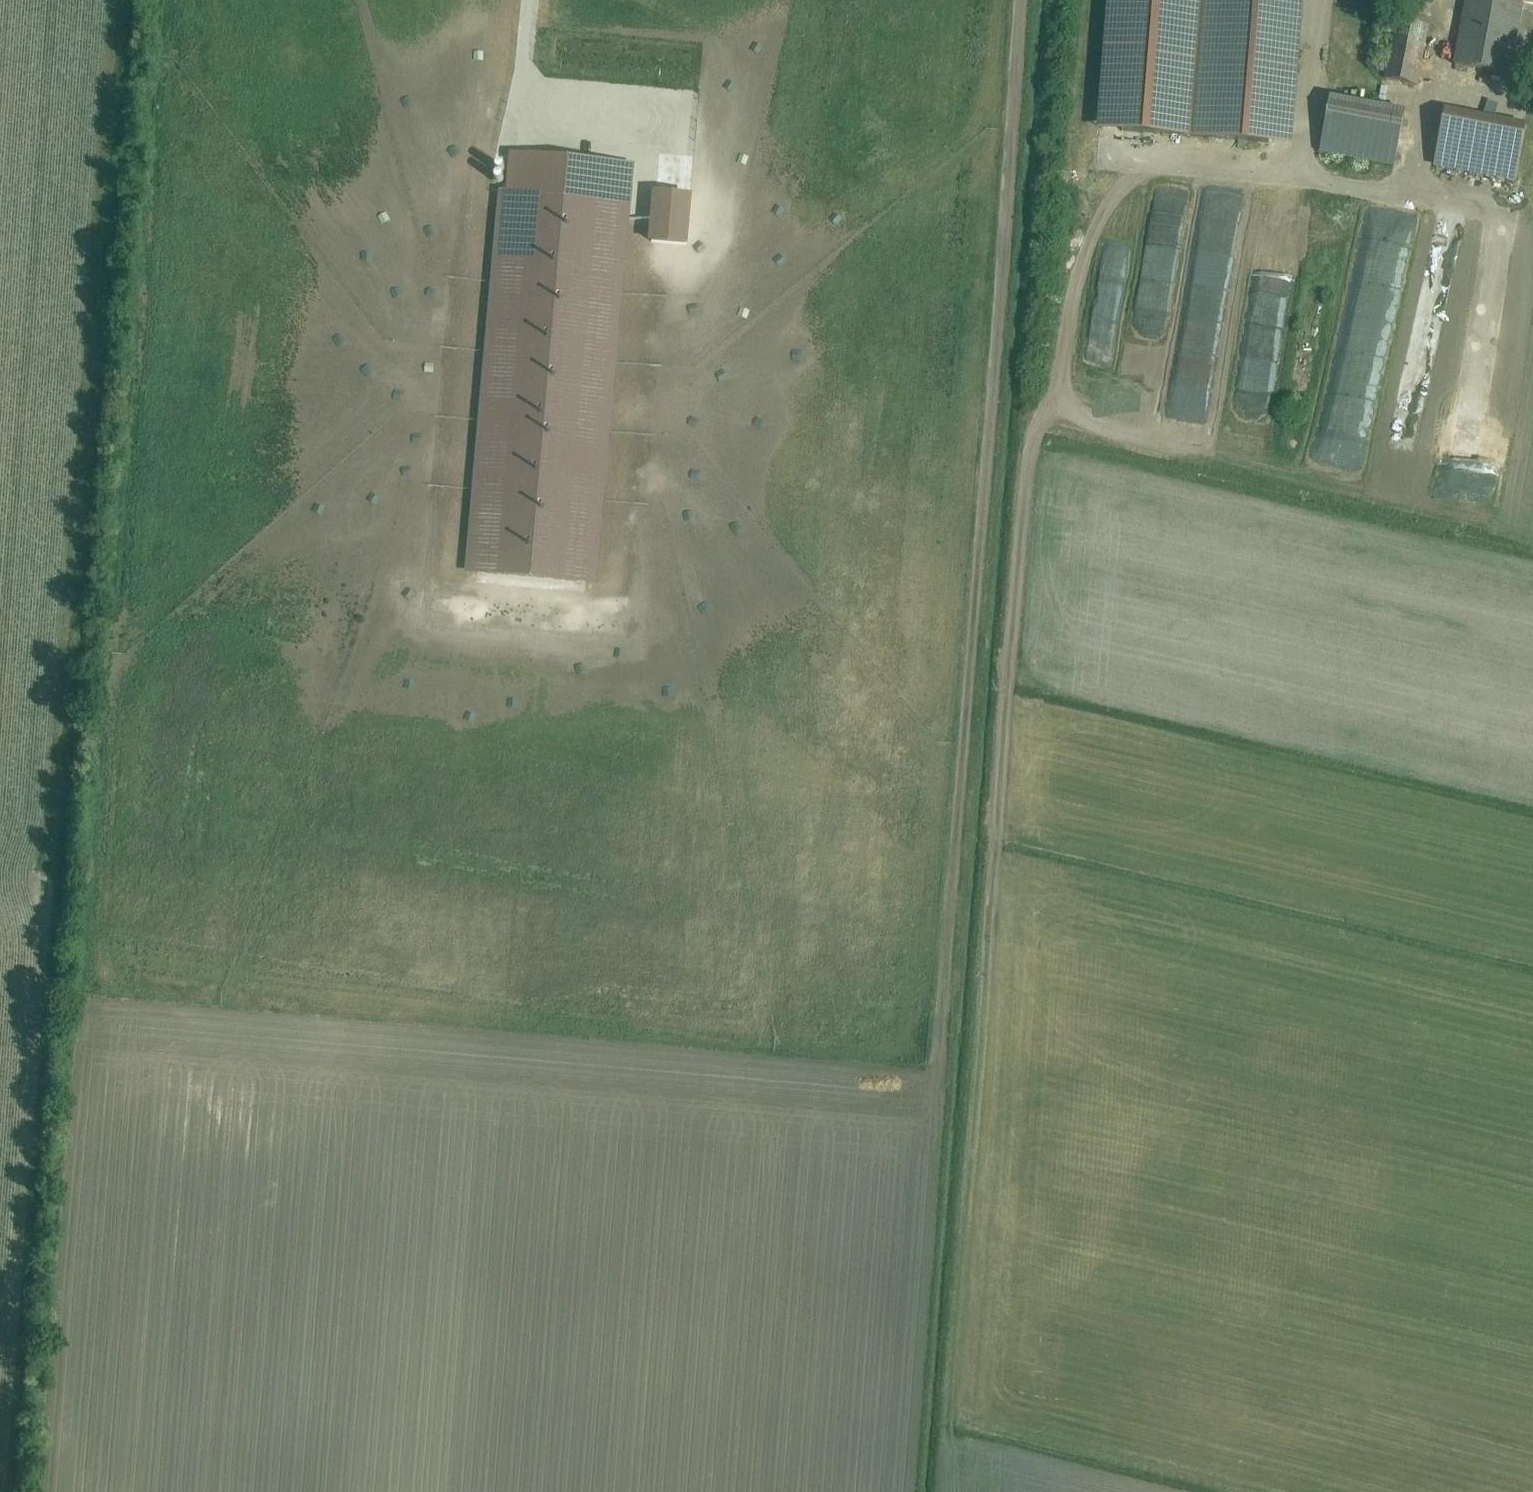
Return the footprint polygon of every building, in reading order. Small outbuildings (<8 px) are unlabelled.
[(1190,142),(1290,149),(1300,0),(1199,0),(1190,142)] [(1454,66),(1510,78),(1526,2),(1532,4),(1532,0),(1468,0),(1454,66)] [(1391,28),(1382,83),(1419,89),(1428,34),(1391,28)] [(1332,102),(1321,156),(1387,170),(1398,116),(1332,102)] [(1449,111),(1438,164),(1516,181),(1527,127),(1449,111)] [(627,165),(513,154),(476,568),(590,578),(627,165)] [(691,193),(655,190),(651,242),(687,245),(691,193)]
